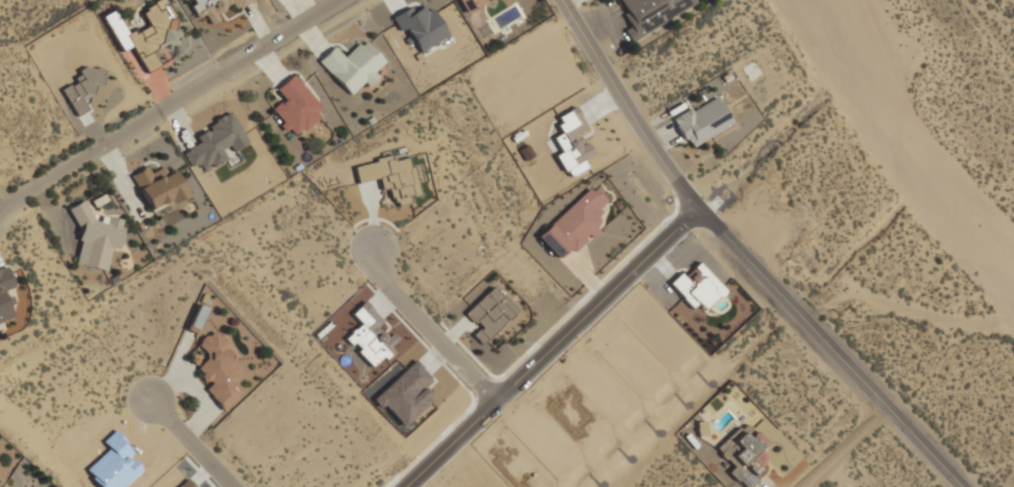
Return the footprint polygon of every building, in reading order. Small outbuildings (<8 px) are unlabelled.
[(205,15),(209,24),(220,19),(212,1),(214,0),(189,0),(197,18),(205,15)] [(465,14),(491,0),(458,0),(465,14)] [(631,26),(624,29),(630,40),(695,7),(691,0),(618,0),(631,26)] [(100,16),(120,53),(131,47),(145,72),(184,51),(161,8),(157,10),(153,3),(140,11),(148,24),(128,35),(113,9),(100,16)] [(391,17),(399,31),(406,27),(420,53),(449,36),(432,6),(426,10),(423,5),(407,14),(404,9),(391,17)] [(317,60),(349,94),(357,86),(362,91),(382,72),(376,66),(383,59),(363,38),(344,56),(333,45),(317,60)] [(103,69),(100,85),(94,83),(92,94),(85,92),(79,96),(88,108),(76,116),(58,89),(75,79),(72,77),(78,73),(76,70),(84,65),(103,69)] [(275,87),(283,95),(267,108),(292,138),(325,111),(293,72),(275,87)] [(733,124),(716,93),(671,118),(687,149),(733,124)] [(576,104),(554,118),(561,130),(551,136),(559,149),(554,153),(568,176),(587,165),(583,159),(594,152),(580,130),(589,124),(576,104)] [(249,142),(230,110),(193,131),(200,142),(182,152),(191,169),(202,163),(206,170),(227,158),(222,150),(228,146),(232,152),(249,142)] [(353,167),(385,158),(385,160),(394,158),(395,161),(408,157),(419,194),(409,197),(410,201),(395,206),(389,187),(381,189),(377,176),(358,182),(353,167)] [(186,195),(171,164),(152,174),(147,165),(130,174),(151,213),(186,195)] [(592,185),(538,235),(558,258),(569,248),(573,252),(598,229),(595,226),(601,221),(597,216),(602,211),(599,208),(606,201),(592,185)] [(75,264),(104,270),(108,252),(117,247),(123,220),(107,217),(105,223),(93,220),(83,200),(67,208),(79,230),(77,236),(80,241),(75,264)] [(668,284),(690,309),(697,303),(704,311),(724,291),(699,263),(684,277),(680,272),(668,284)] [(4,290),(14,286),(6,264),(0,266),(0,323),(14,318),(4,290)] [(517,310),(492,285),(464,313),(479,327),(471,335),(482,345),(517,310)] [(350,314),(359,323),(343,338),(371,368),(388,352),(369,331),(381,320),(364,301),(350,314)] [(207,308),(198,303),(185,328),(194,333),(207,308)] [(203,391),(224,410),(242,391),(233,383),(243,371),(226,356),(233,349),(210,328),(196,344),(208,355),(196,369),(210,382),(203,391)] [(415,360),(373,398),(381,407),(383,404),(403,426),(430,401),(417,388),(430,376),(415,360)] [(749,458),(762,444),(741,424),(716,449),(733,466),(728,472),(743,486),(749,486),(763,472),(749,458)] [(101,441),(108,448),(84,468),(100,486),(120,486),(141,469),(129,455),(133,452),(114,430),(101,441)] [(489,461),(513,486),(528,486),(544,472),(513,438),(489,461)] [(177,486),(195,486),(186,478),(177,486)]
